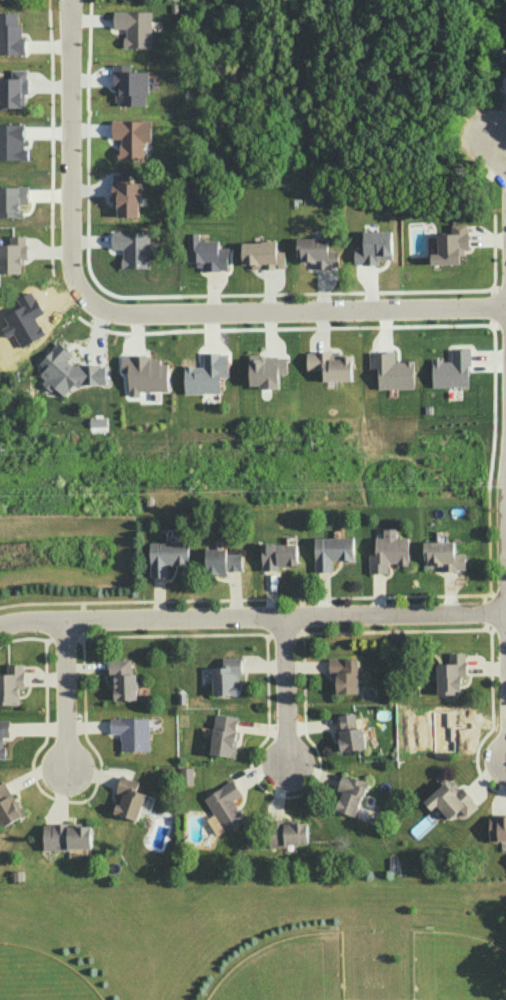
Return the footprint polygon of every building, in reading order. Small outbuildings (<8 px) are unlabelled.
[(150,11),(151,47),(123,47),(123,37),(125,37),(125,28),(113,28),(113,11),(150,11)] [(24,54),(0,54),(0,12),(16,12),(16,23),(20,23),(21,37),(24,37),(24,54)] [(129,64),(130,71),(147,71),(148,94),(145,94),(145,105),(117,105),(117,101),(114,101),(114,88),(112,88),(112,64),(113,64),(113,62),(123,63),(123,64),(129,64)] [(24,107),(0,107),(0,78),(10,78),(10,69),(26,69),(26,78),(27,78),(27,93),(24,93),(24,107)] [(150,120),(151,141),(143,142),(143,159),(119,159),(119,144),(120,144),(120,138),(111,138),(111,119),(150,120)] [(112,174),(128,174),(129,181),(140,182),(140,197),(138,197),(138,216),(116,216),(117,207),(112,207),(112,197),(111,197),(111,182),(112,182),(112,174)] [(466,223),(466,230),(467,230),(468,248),(463,249),(464,255),(459,255),(459,263),(431,264),(430,253),(437,253),(437,234),(451,233),(450,224),(466,223)] [(149,232),(149,268),(121,268),(121,258),(123,258),(122,248),(111,249),(111,231),(149,232)] [(363,231),(391,231),(391,259),(378,259),(378,265),(353,264),(353,247),(363,247),(363,231)] [(199,233),(188,233),(188,262),(196,262),(196,266),(203,266),(203,271),(220,271),(220,269),(227,269),(227,252),(229,252),(228,247),(218,247),(218,240),(199,240),(199,233)] [(20,273),(0,273),(0,244),(9,243),(9,236),(25,236),(25,243),(26,244),(26,259),(23,259),(23,264),(20,264),(20,273)] [(327,238),(296,238),(296,256),(300,256),(300,261),(306,261),(306,262),(313,262),(313,269),(324,269),(324,267),(337,267),(337,250),(327,250),(327,238)] [(276,240),(276,251),(284,251),(284,268),(276,268),(277,269),(251,269),(251,264),(242,264),(241,242),(261,242),(261,241),(276,240)] [(58,341),(39,363),(44,368),(39,374),(44,379),(41,383),(50,391),(54,387),(63,395),(72,385),(106,384),(105,365),(100,366),(100,364),(71,365),(65,359),(71,352),(58,341)] [(470,349),(470,365),(467,365),(467,386),(432,387),(431,358),(441,358),(441,361),(450,361),(450,349),(470,349)] [(315,350),(315,352),(306,352),(306,370),(323,370),(323,380),(352,380),(351,355),(343,355),(343,353),(330,353),(330,350),(315,350)] [(369,352),(377,352),(377,350),(394,350),(394,361),(403,361),(403,360),(413,360),(414,388),(378,388),(378,368),(369,368),(369,352)] [(203,353),(220,352),(220,353),(228,353),(228,376),(220,376),(220,393),(185,393),(184,365),(193,365),(193,366),(203,366),(203,353)] [(129,354),(151,354),(151,358),(160,358),(160,363),(168,363),(168,391),(139,391),(139,395),(128,395),(128,371),(121,371),(121,356),(129,356),(129,354)] [(263,354),(249,354),(249,385),(259,385),(259,388),(279,388),(278,373),(286,373),(286,357),(277,357),(277,355),(263,355),(263,354)] [(395,528),(383,528),(383,537),(375,537),(375,554),(368,554),(369,573),(387,573),(387,563),(396,563),(396,565),(408,565),(408,537),(396,537),(395,528)] [(314,537),(353,537),(353,561),(343,561),(343,559),(331,560),(331,571),(314,571),(314,537)] [(454,540),(423,541),(424,566),(441,565),(441,571),(466,571),(465,553),(455,554),(454,540)] [(149,542),(188,542),(188,565),(166,564),(166,576),(149,576),(149,542)] [(296,543),(275,544),(274,542),(266,542),(265,544),(261,544),(261,570),(278,569),(278,566),(297,566),(296,543)] [(226,548),(205,548),(205,575),(227,575),(227,571),(243,570),(242,553),(226,554),(226,548)] [(464,652),(449,653),(449,663),(436,663),(437,694),(455,693),(455,691),(460,690),(460,684),(461,684),(461,677),(466,677),(466,661),(464,661),(464,652)] [(222,657),(240,657),(241,673),(239,673),(239,686),(237,686),(237,694),(212,695),(212,667),(222,667),(222,657)] [(328,658),(358,658),(358,693),(336,694),(336,673),(328,673),(328,658)] [(130,659),(131,673),(135,673),(136,699),(113,699),(113,691),(111,691),(111,676),(108,676),(107,659),(130,659)] [(19,704),(0,704),(0,673),(6,673),(6,664),(23,663),(23,671),(24,687),(19,687),(19,704)] [(338,714),(354,712),(357,727),(361,726),(365,747),(361,748),(362,749),(358,750),(358,749),(340,751),(338,738),(340,738),(339,730),(341,730),(338,714)] [(215,713),(237,716),(235,732),(236,732),(234,756),(209,753),(213,728),(214,729),(215,713)] [(109,718),(148,718),(149,750),(121,750),(121,740),(119,740),(119,733),(110,733),(109,718)] [(4,758),(0,758),(0,720),(8,719),(8,736),(2,737),(2,746),(5,746),(4,758)] [(192,767),(179,767),(180,784),(192,784),(192,767)] [(342,773),(336,789),(340,790),(333,809),(354,816),(361,795),(363,795),(367,783),(342,773)] [(121,775),(115,791),(117,792),(113,804),(115,805),(113,812),(136,820),(145,794),(135,790),(138,781),(121,775)] [(445,778),(440,782),(442,784),(423,801),(431,809),(436,805),(449,818),(459,809),(465,816),(477,806),(461,787),(457,789),(447,778),(445,778)] [(231,779),(219,786),(220,787),(203,798),(223,830),(244,817),(232,800),(241,794),(231,779)] [(0,782),(0,822),(3,827),(24,814),(3,780),(0,782)] [(497,814),(505,813),(505,840),(489,840),(489,816),(497,815),(497,814)] [(276,820),(297,819),(297,822),(307,821),(307,843),(286,844),(286,847),(267,846),(267,833),(277,832),(276,820)] [(43,824),(52,824),(52,822),(80,822),(81,825),(90,825),(91,848),(69,848),(69,849),(43,850),(43,824)]
